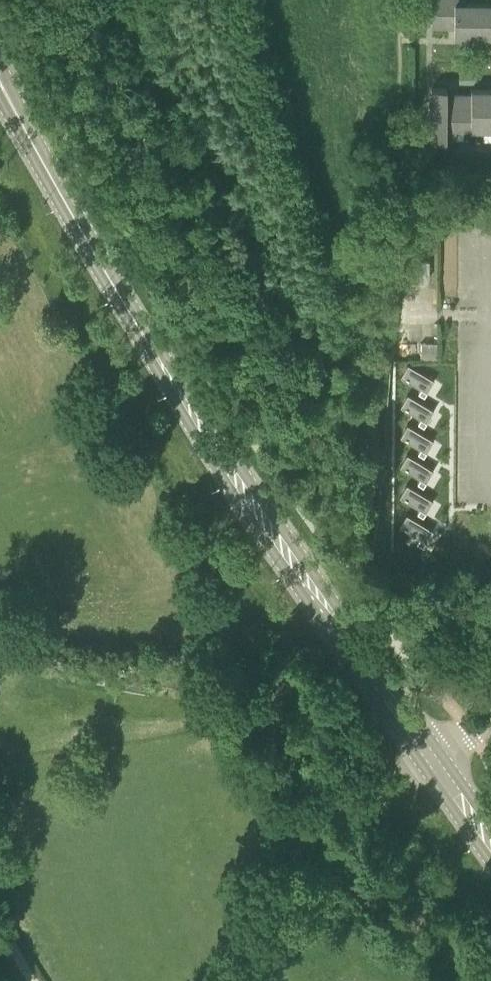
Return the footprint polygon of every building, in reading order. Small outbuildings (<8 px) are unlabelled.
[(466,2),(466,0),(433,0),(433,26),(455,26),(455,35),(490,36),(490,3),(466,2)] [(447,93),(447,87),(432,87),(432,104),(430,104),(429,123),(432,123),(432,140),(447,140),(447,139),(457,139),(457,123),(471,123),(471,128),(490,128),(490,89),(472,89),(472,93),(447,93)] [(240,250),(248,244),(241,236),(233,242),(240,250)] [(407,364),(400,375),(421,388),(427,391),(433,379),(407,364)] [(427,391),(421,388),(418,392),(424,396),(427,391)] [(407,394),(399,406),(421,418),(427,422),(433,410),(407,394)] [(427,422),(421,418),(418,423),(424,426),(427,422)] [(407,423),(400,436),(420,448),(426,451),(433,438),(407,423)] [(424,456),(426,451),(420,448),(418,453),(424,456)] [(433,468),(407,454),(399,466),(420,478),(426,482),(433,468)] [(426,482),(420,478),(417,483),(423,486),(426,482)] [(420,508),(426,512),(432,499),(407,484),(399,495),(420,508)] [(426,512),(420,508),(417,513),(423,516),(426,512)] [(419,538),(425,541),(432,529),(406,514),(399,526),(419,538)] [(417,543),(423,546),(425,541),(419,538),(417,543)] [(97,681),(110,682),(111,668),(99,667),(97,681)]
